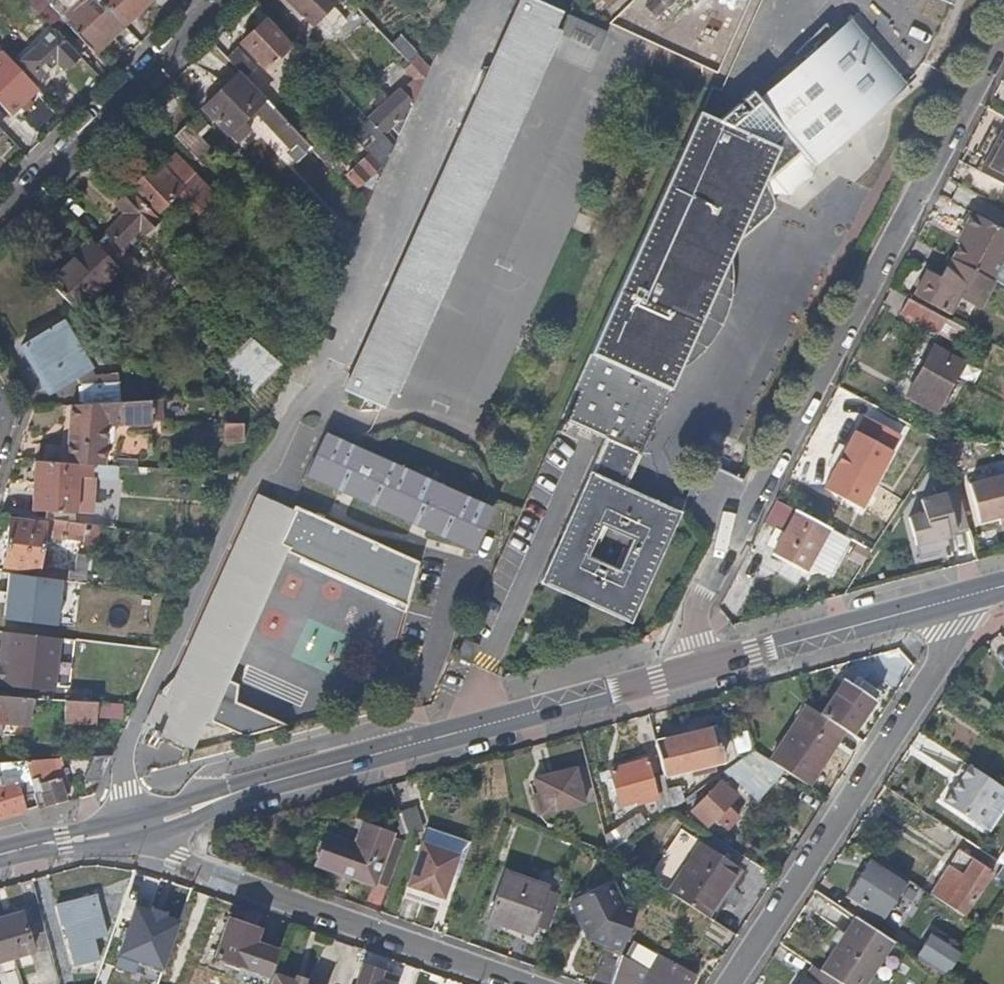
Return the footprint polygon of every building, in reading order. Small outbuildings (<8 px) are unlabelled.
[(106,7),(99,0),(75,0),(73,2),(58,17),(72,31),(91,51),(104,39),(121,23),(106,7)] [(106,7),(121,23),(134,11),(144,0),(99,0),(106,7)] [(286,0),(296,10),(309,24),(320,13),(332,1),(331,0),(286,0)] [(347,4),(343,0),(341,0),(336,5),(343,13),(349,19),(355,12),(347,4)] [(552,21),(554,16),(556,12),(529,0),(519,0),(507,27),(489,67),(474,99),(460,131),(444,168),(428,202),(411,240),(390,286),(375,320),(360,353),(344,388),(358,395),(379,404),(384,394),(387,388),(393,391),(399,376),(410,351),(428,311),(446,271),(462,236),(476,204),(493,167),(509,131),(524,97),(539,63),(554,30),(549,28),(552,21)] [(643,6),(654,17),(661,10),(670,1),(671,0),(649,0),(643,6)] [(666,14),(674,5),(670,1),(661,10),(666,14)] [(647,433),(673,377),(690,339),(706,305),(689,298),(675,292),(678,284),(685,267),(689,257),(694,247),(700,250),(709,253),(726,261),(729,254),(733,243),(737,236),(740,237),(742,236),(745,234),(749,231),(756,226),(762,220),(768,214),(770,210),(772,208),(772,204),(770,199),(767,188),(763,179),(753,175),(736,168),(731,165),(738,148),(745,133),(771,144),(786,133),(799,149),(811,162),(815,159),(829,148),(846,134),(868,115),(887,98),(903,85),(912,77),(905,68),(891,51),(878,35),(868,23),(859,13),(841,29),(834,35),(829,29),(824,25),(810,38),(801,47),(796,52),(803,62),(802,64),(792,72),(780,82),(766,94),(758,100),(751,92),(743,99),(750,106),(747,109),(744,112),(738,105),(726,113),(720,118),(715,121),(696,113),(669,173),(655,202),(643,231),(629,261),(617,289),(605,315),(595,337),(579,374),(560,417),(604,437),(576,499),(549,561),(540,582),(563,592),(598,607),(630,621),(643,591),(664,543),(679,510),(634,491),(619,526),(635,533),(617,574),(585,560),(591,548),(604,519),(608,521),(624,486),(647,433)] [(397,35),(377,14),(369,21),(390,43),(397,35)] [(287,45),(264,19),(240,41),(264,67),(287,45)] [(76,53),(61,37),(53,29),(39,43),(20,60),(36,77),(54,60),(62,68),(76,53)] [(414,55),(405,44),(397,35),(390,43),(402,57),(407,62),(414,55)] [(253,66),(235,46),(226,55),(244,75),(253,66)] [(422,63),(414,55),(407,62),(415,71),(422,63)] [(410,103),(421,78),(416,72),(415,71),(407,62),(402,57),(397,63),(411,77),(396,91),(401,95),(405,100),(410,103)] [(7,59),(0,66),(0,103),(9,113),(18,104),(34,88),(7,59)] [(421,78),(426,68),(422,63),(415,71),(416,72),(421,78)] [(289,126),(257,91),(252,86),(251,87),(237,73),(236,73),(201,106),(228,132),(250,109),(287,148),(294,141),(304,151),(309,146),(289,126)] [(396,134),(410,103),(405,100),(401,95),(396,91),(390,97),(386,102),(379,95),(375,99),(372,103),(377,109),(366,120),(369,122),(374,127),(380,134),(387,125),(396,134)] [(381,166),(391,145),(380,134),(374,127),(369,122),(357,134),(361,139),(371,150),(370,152),(368,154),(379,165),(381,166)] [(396,134),(387,125),(380,134),(391,145),(396,134)] [(210,149),(197,137),(187,127),(174,139),(185,150),(197,163),(210,149)] [(775,154),(778,147),(771,144),(745,133),(738,148),(731,165),(736,168),(753,175),(763,179),(768,168),(775,154)] [(304,151),(294,141),(287,148),(286,150),(296,159),(304,151)] [(360,184),(379,165),(368,154),(364,158),(352,170),(345,176),(356,188),(360,184)] [(999,166),(993,179),(1003,185),(1003,156),(999,166)] [(212,198),(199,185),(182,168),(171,157),(160,168),(155,163),(142,176),(128,188),(152,214),(163,203),(172,212),(185,224),(200,210),(212,198)] [(993,179),(999,166),(994,163),(987,176),(993,179)] [(370,189),(381,166),(379,165),(360,184),(370,189)] [(152,214),(128,188),(114,202),(123,212),(116,219),(130,233),(137,226),(142,232),(156,218),(152,214)] [(993,225),(969,212),(967,212),(959,225),(965,229),(957,243),(949,257),(952,259),(978,273),(993,281),(994,279),(998,281),(1003,284),(1003,231),(993,225)] [(130,233),(116,219),(105,230),(119,244),(130,233)] [(119,244),(105,230),(93,242),(113,263),(126,251),(119,244)] [(182,245),(167,230),(161,238),(175,252),(182,245)] [(105,279),(117,267),(113,263),(93,242),(89,237),(69,257),(54,272),(46,280),(60,295),(74,310),(87,297),(105,279)] [(718,280),(726,261),(709,253),(700,250),(694,247),(689,257),(685,267),(678,284),(675,292),(689,298),(706,305),(709,299),(718,280)] [(993,281),(978,273),(952,259),(949,257),(938,277),(928,272),(922,283),(920,282),(913,294),(918,297),(935,305),(949,313),(959,294),(966,299),(979,305),(985,294),(993,281)] [(283,272),(292,262),(289,259),(279,268),(283,272)] [(925,324),(933,311),(915,302),(908,298),(900,311),(925,324)] [(83,361),(58,321),(42,332),(22,344),(32,361),(49,390),(61,382),(75,374),(86,367),(83,361)] [(943,393),(960,362),(933,347),(907,393),(934,408),(943,393)] [(96,383),(86,367),(75,374),(81,384),(96,383)] [(115,400),(115,382),(96,383),(81,384),(80,384),(80,403),(82,403),(115,400)] [(127,400),(126,382),(115,382),(115,400),(116,400),(127,400)] [(149,422),(149,398),(127,400),(116,400),(115,400),(82,403),(80,403),(69,404),(66,441),(37,440),(36,460),(51,461),(96,463),(102,463),(103,441),(105,424),(122,424),(149,422)] [(240,441),(241,424),(224,424),(224,441),(240,441)] [(859,508),(876,478),(891,452),(854,432),(835,467),(823,488),(859,508)] [(457,494),(402,469),(367,453),(324,434),(311,462),(306,473),(334,486),(373,504),(429,530),(471,549),(490,509),(457,494)] [(85,511),(88,474),(100,474),(117,475),(118,464),(102,463),(96,463),(51,461),(36,460),(34,460),(33,490),(33,495),(32,507),(32,508),(45,509),(46,509),(75,510),(85,511)] [(979,479),(969,482),(978,517),(998,512),(1003,510),(1003,472),(979,479)] [(909,491),(914,483),(904,476),(895,490),(905,497),(909,491)] [(968,527),(956,482),(934,488),(936,498),(920,502),(924,517),(907,521),(914,546),(922,544),(930,542),(929,537),(936,535),(944,533),(951,532),(968,527)] [(619,526),(634,491),(624,486),(608,521),(619,526)] [(214,703),(227,675),(234,660),(252,619),(270,579),(284,547),(276,544),(285,524),(291,511),(269,502),(257,497),(244,527),(226,566),(206,611),(189,649),(178,673),(177,675),(166,699),(158,696),(144,725),(153,729),(161,732),(191,745),(203,718),(207,719),(214,703)] [(898,507),(902,502),(897,498),(892,504),(898,507)] [(785,532),(795,511),(786,506),(776,500),(764,522),(784,533),(785,532)] [(418,560),(395,550),(362,535),(326,518),(294,504),(291,511),(285,524),(276,544),(284,547),(296,553),(323,565),(358,581),(377,590),(393,597),(406,604),(418,560)] [(74,521),(75,510),(46,509),(45,509),(45,518),(64,520),(74,521)] [(810,559),(827,527),(800,513),(795,511),(785,532),(784,533),(772,554),(780,558),(804,570),(810,559)] [(62,532),(64,520),(45,518),(44,518),(43,522),(41,537),(48,537),(48,535),(61,536),(62,532)] [(37,568),(41,537),(43,522),(28,521),(18,520),(8,519),(5,543),(2,564),(37,568)] [(82,534),(84,523),(74,521),(64,520),(62,532),(69,533),(82,534)] [(945,538),(969,532),(968,527),(951,532),(944,533),(945,538)] [(945,538),(944,533),(936,535),(929,537),(930,542),(945,538)] [(85,572),(87,554),(74,552),(71,570),(73,570),(85,572)] [(72,581),(73,570),(71,570),(48,567),(46,577),(67,580),(72,581)] [(64,597),(67,580),(46,577),(20,573),(18,591),(27,592),(49,595),(64,597)] [(9,630),(1,629),(0,647),(0,661),(7,662),(9,630)] [(55,636),(38,634),(9,630),(7,662),(0,661),(0,685),(14,686),(49,689),(53,656),(55,636)] [(166,699),(177,675),(178,673),(163,685),(158,696),(166,699)] [(283,721),(263,711),(233,698),(236,681),(227,675),(214,703),(207,719),(217,723),(241,733),(254,729),(283,721)] [(849,734),(877,693),(860,681),(848,698),(835,688),(819,713),(841,729),(849,734)] [(104,701),(105,683),(82,682),(80,700),(94,701),(104,701)] [(5,689),(14,690),(14,686),(0,685),(0,695),(4,695),(5,689)] [(29,696),(4,695),(0,695),(0,723),(25,724),(29,696)] [(92,721),(94,701),(80,700),(79,700),(64,699),(63,719),(92,721)] [(831,742),(841,729),(819,713),(810,708),(806,704),(781,741),(769,759),(780,766),(793,775),(805,783),(831,742)] [(722,756),(714,724),(676,735),(654,742),(662,771),(664,778),(673,775),(699,767),(705,766),(704,762),(722,756)] [(780,766),(769,759),(757,752),(751,748),(721,770),(746,792),(754,798),(780,766)] [(98,780),(105,765),(111,752),(91,755),(73,756),(74,768),(75,768),(79,768),(87,767),(93,766),(86,781),(91,781),(98,780)] [(66,783),(63,772),(61,762),(60,757),(42,758),(23,759),(26,771),(32,792),(35,804),(45,801),(63,796),(62,791),(67,789),(66,783)] [(23,759),(0,761),(0,775),(11,773),(26,771),(23,759)] [(671,806),(665,782),(664,778),(662,771),(649,774),(646,759),(627,764),(609,769),(612,777),(616,793),(618,801),(634,797),(636,799),(651,795),(656,811),(671,806)] [(961,781),(970,767),(963,762),(954,776),(961,781)] [(985,812),(1001,787),(971,768),(970,767),(961,781),(948,801),(945,805),(967,820),(976,825),(985,812)] [(581,802),(574,768),(533,777),(541,812),(581,802)] [(32,792),(26,771),(11,773),(13,779),(14,783),(17,795),(32,792)] [(616,793),(612,777),(605,779),(607,789),(610,791),(611,795),(616,793)] [(17,795),(14,783),(13,779),(7,781),(0,783),(0,814),(20,808),(17,795)] [(726,803),(733,795),(718,781),(691,808),(703,821),(718,833),(737,813),(726,803)] [(645,822),(637,810),(622,822),(616,825),(625,837),(645,822)] [(406,832),(398,812),(394,814),(400,833),(406,832)] [(372,882),(389,834),(361,824),(353,843),(325,835),(315,863),(351,875),(372,882)] [(625,837),(616,825),(604,834),(608,851),(617,845),(626,838),(625,837)] [(383,886),(400,838),(389,834),(372,882),(373,882),(383,886)] [(441,896),(456,854),(420,840),(413,862),(405,884),(441,896)] [(726,884),(738,866),(730,861),(713,850),(698,841),(677,874),(667,889),(685,902),(705,915),(714,902),(726,884)] [(953,871),(964,856),(957,850),(947,866),(953,871)] [(973,896),(983,882),(990,872),(982,867),(974,861),(970,859),(967,857),(964,856),(953,871),(947,866),(930,893),(947,905),(961,914),(973,896)] [(892,901),(903,884),(882,870),(868,861),(859,876),(846,896),(855,902),(880,919),(892,901)] [(647,877),(633,868),(630,878),(644,883),(647,877)] [(532,924),(544,887),(503,872),(487,916),(530,931),(532,924)] [(632,917),(637,903),(619,897),(608,876),(570,897),(586,924),(597,937),(603,939),(622,946),(632,917)] [(545,929),(555,901),(558,892),(544,887),(532,924),(545,929)] [(104,933),(94,894),(73,899),(55,904),(60,923),(62,923),(64,931),(68,943),(73,964),(98,957),(93,937),(104,933)] [(713,920),(721,907),(714,902),(705,915),(713,920)] [(151,911),(136,906),(120,955),(164,970),(180,921),(167,917),(169,912),(153,907),(151,911)] [(23,931),(18,914),(11,915),(0,918),(0,957),(6,955),(27,948),(23,931)] [(245,966),(253,941),(258,928),(227,916),(213,956),(239,964),(245,966)] [(891,943),(872,931),(850,916),(830,949),(817,968),(840,983),(841,983),(864,983),(871,973),(891,943)] [(958,952),(946,943),(930,932),(914,955),(926,963),(943,974),(958,952)] [(620,952),(622,946),(603,939),(601,947),(619,954),(620,953),(620,952)] [(268,968),(275,949),(253,941),(245,966),(242,972),(240,979),(253,983),(262,983),(268,968)] [(693,973),(670,961),(658,953),(648,970),(627,957),(620,952),(620,953),(619,954),(614,969),(610,980),(609,983),(686,983),(693,973)] [(398,975),(381,969),(363,963),(356,983),(395,983),(398,975)] [(811,965),(803,979),(811,983),(840,983),(817,968),(811,965)] [(304,983),(293,979),(274,972),(269,983),(307,983),(304,983)] [(304,983),(305,978),(294,974),(293,979),(304,983)]
